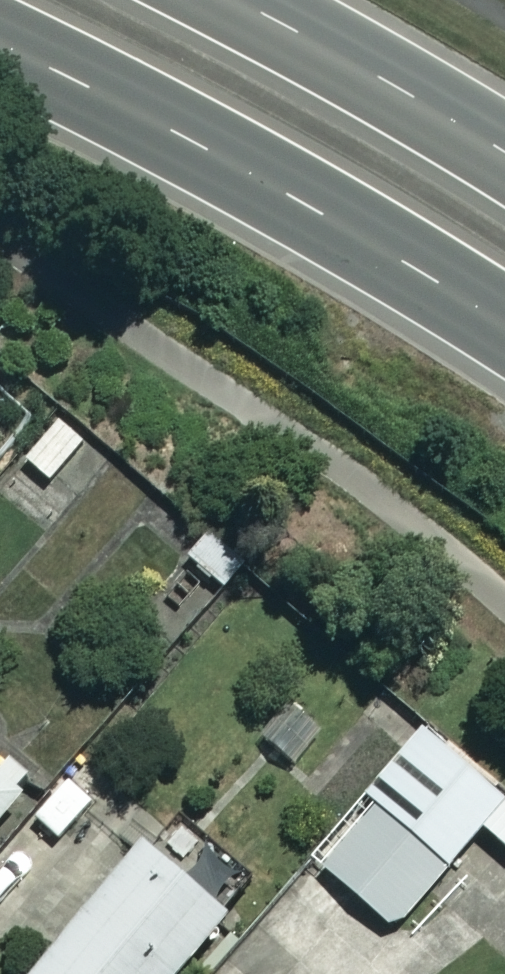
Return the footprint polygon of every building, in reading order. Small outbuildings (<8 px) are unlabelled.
[(55,418),(22,462),(57,488),(90,444),(55,418)] [(248,561),(212,527),(186,555),(222,589),(248,561)] [(415,730),(358,799),(366,805),(317,863),(394,926),(479,824),(504,846),(504,804),(415,730)] [(0,773),(0,812),(19,789),(0,773)] [(137,840),(27,973),(171,973),(223,911),(137,840)]
